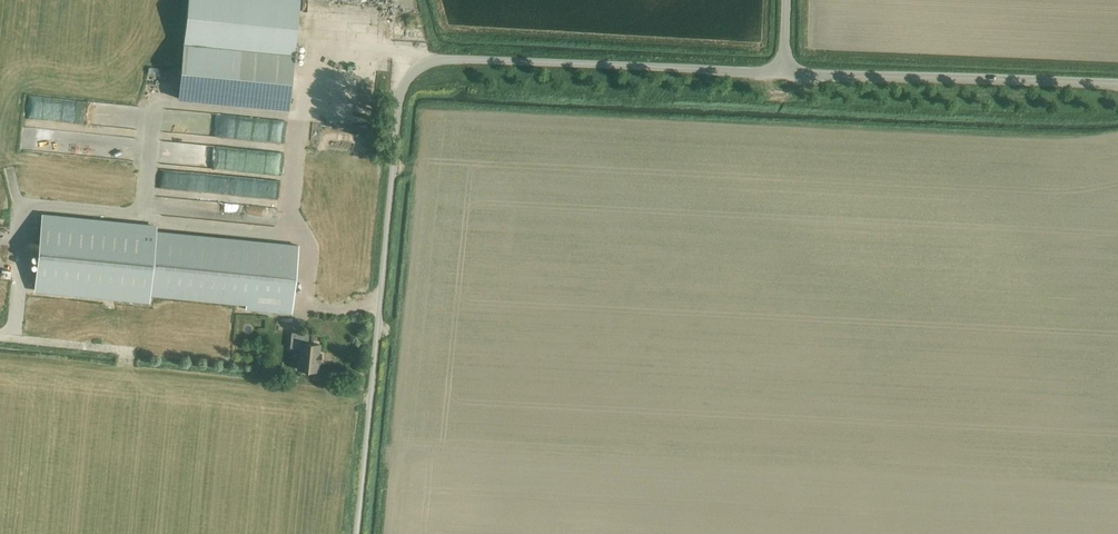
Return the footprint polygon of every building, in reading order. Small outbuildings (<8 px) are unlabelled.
[(300,0),(188,0),(178,98),(289,109),(300,0)] [(276,151),(195,144),(193,169),(274,176),(276,151)] [(154,187),(273,199),(274,180),(156,168),(154,187)] [(273,209),(249,205),(246,220),(271,225),(273,209)] [(44,216),(37,289),(148,301),(149,295),(246,305),(245,310),(291,313),(298,246),(155,232),(155,227),(44,216)] [(223,330),(225,317),(219,316),(216,329),(223,330)] [(300,348),(298,369),(304,370),(305,372),(310,372),(311,370),(317,371),(318,362),(320,362),(321,354),(319,354),(320,345),(307,344),(308,334),(292,332),(290,347),(300,348)]
